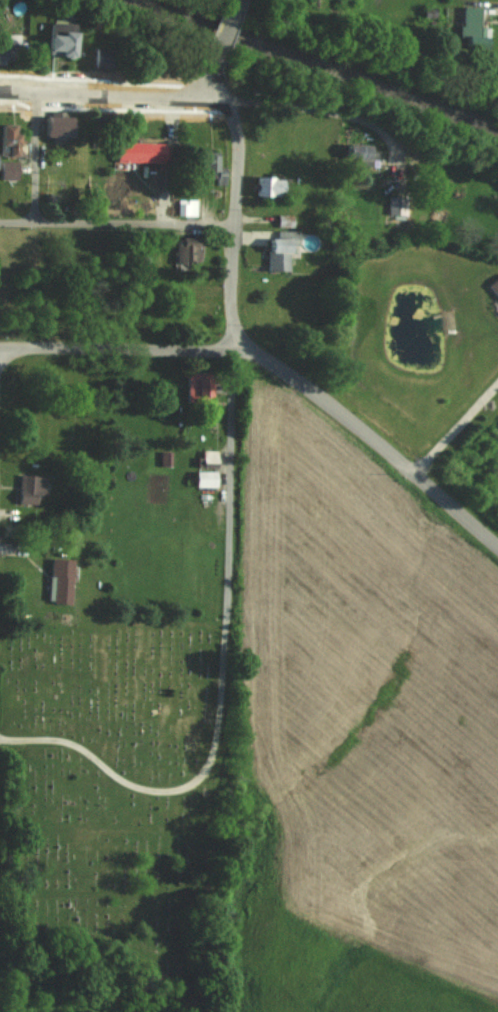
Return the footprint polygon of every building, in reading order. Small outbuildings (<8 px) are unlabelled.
[(478,27),(479,8),(463,8),(461,45),(487,46),(488,28),(478,27)] [(73,55),(73,27),(48,27),(48,55),(73,55)] [(95,48),(95,69),(117,69),(117,48),(95,48)] [(43,138),(69,138),(69,118),(43,118),(43,138)] [(0,125),(0,158),(19,158),(19,125),(0,125)] [(165,144),(114,144),(113,163),(165,164),(165,144)] [(375,146),(342,146),(342,168),(375,168),(375,146)] [(214,186),(222,186),(222,169),(215,169),(215,153),(192,153),(192,173),(214,173),(214,186)] [(254,199),(279,199),(279,178),(254,178),(254,199)] [(405,216),(405,198),(388,198),(388,216),(405,216)] [(177,201),(177,217),(194,217),(194,201),(177,201)] [(277,228),(290,228),(290,217),(277,217),(277,228)] [(287,272),(287,245),(298,245),(298,232),(276,232),(276,239),(267,239),(267,272),(287,272)] [(175,264),(196,264),(196,238),(175,238),(175,264)] [(488,285),(497,299),(497,278),(488,285)] [(210,373),(187,373),(187,404),(210,404),(210,373)] [(209,452),(207,463),(216,464),(217,453),(209,452)] [(195,472),(195,488),(216,488),(216,472),(195,472)] [(44,495),(44,477),(18,476),(18,504),(37,504),(37,495),(44,495)] [(53,560),(51,605),(72,605),(73,560),(53,560)]
